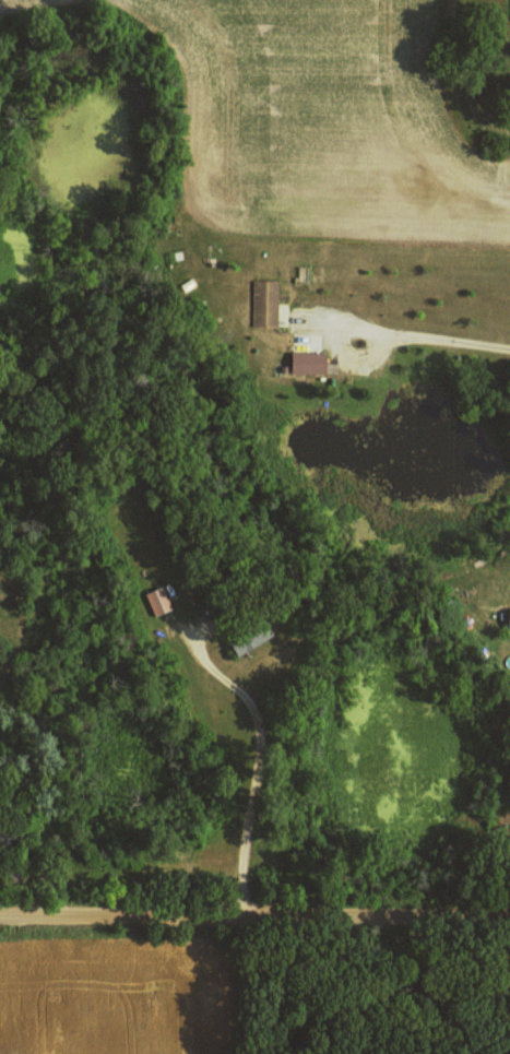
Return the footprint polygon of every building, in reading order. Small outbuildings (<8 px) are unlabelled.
[(252,325),(279,326),(280,279),(253,279),(252,325)] [(293,351),(293,373),(327,373),(328,353),(293,351)] [(172,609),(165,586),(147,592),(154,615),(172,609)]
